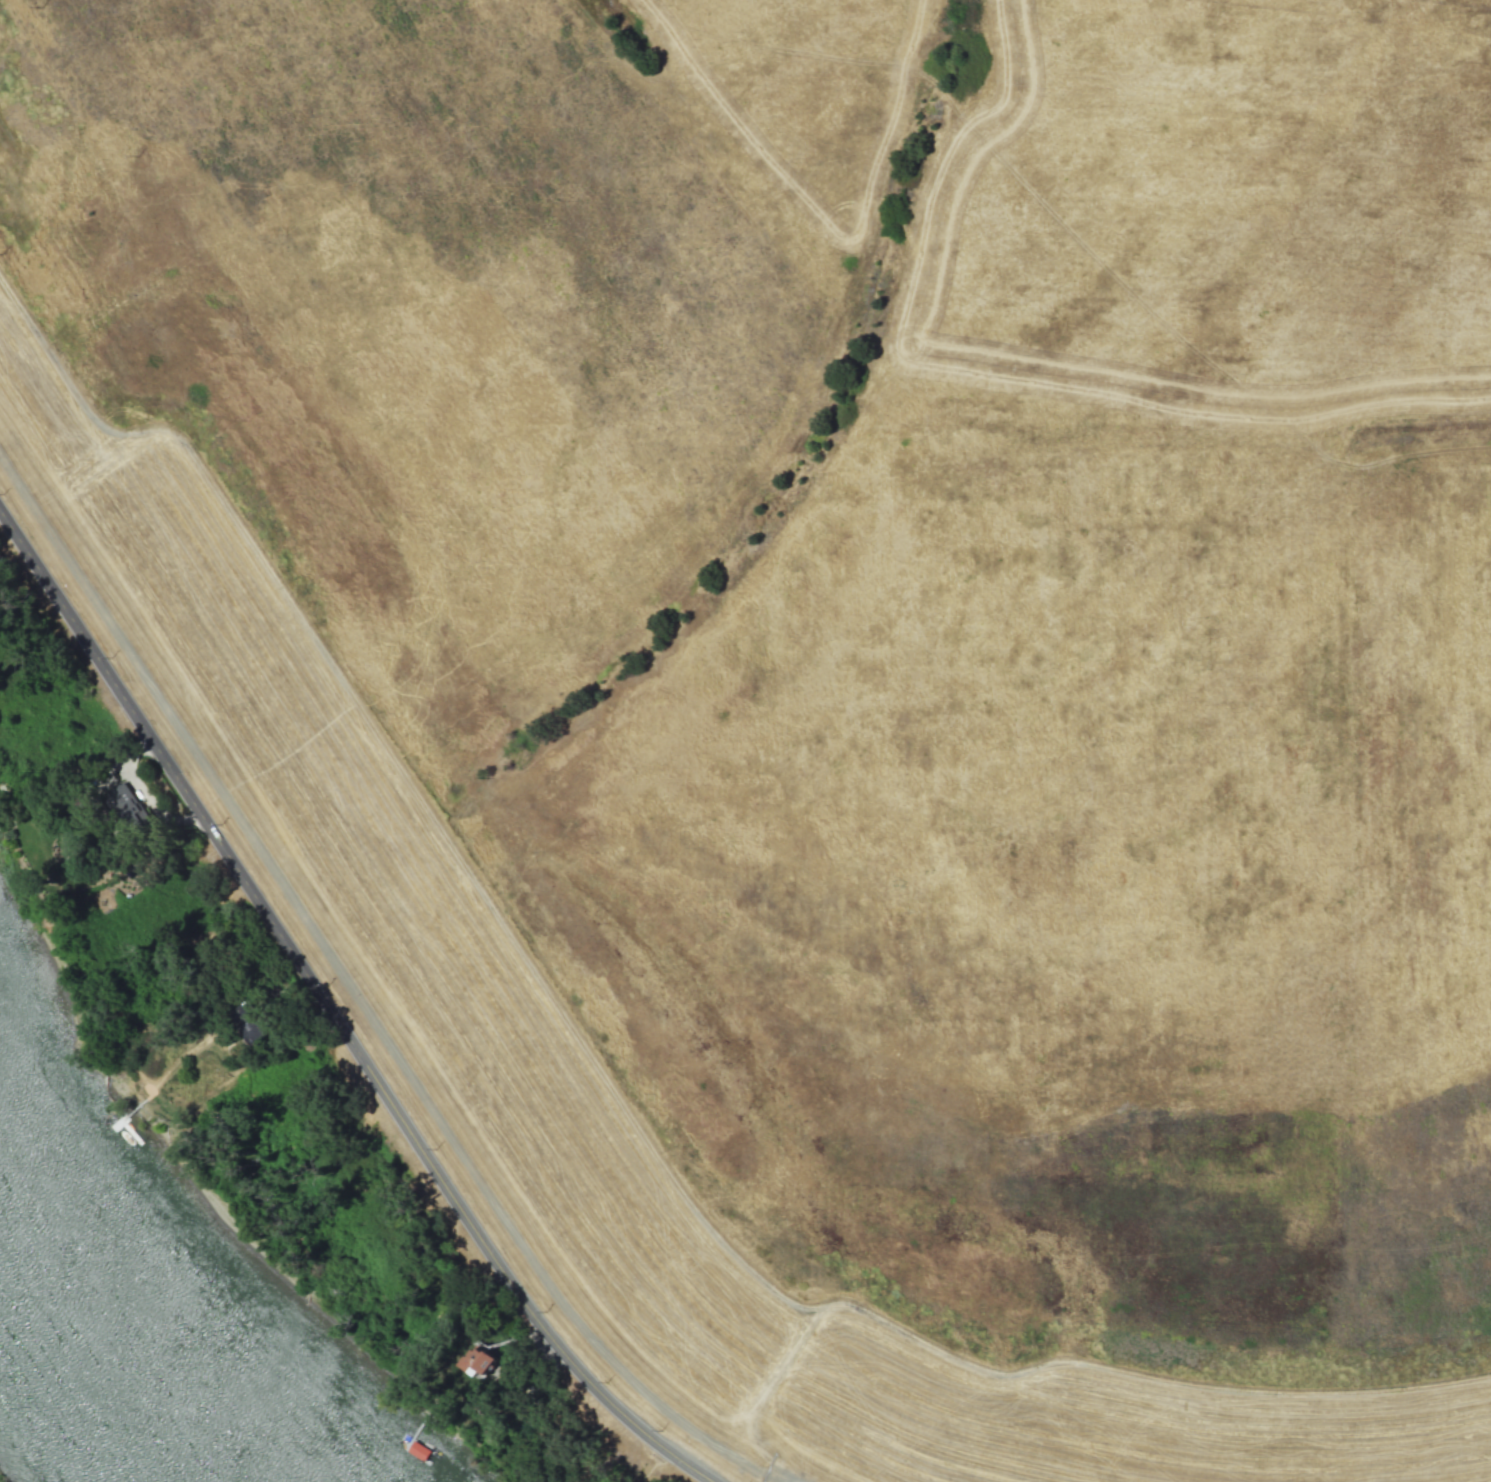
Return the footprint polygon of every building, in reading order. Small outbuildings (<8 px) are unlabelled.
[(148,814),(123,782),(109,793),(134,825),(148,814)] [(498,1358),(474,1345),(463,1366),(486,1379),(498,1358)] [(424,1462),(430,1451),(413,1441),(406,1453),(424,1462)]
